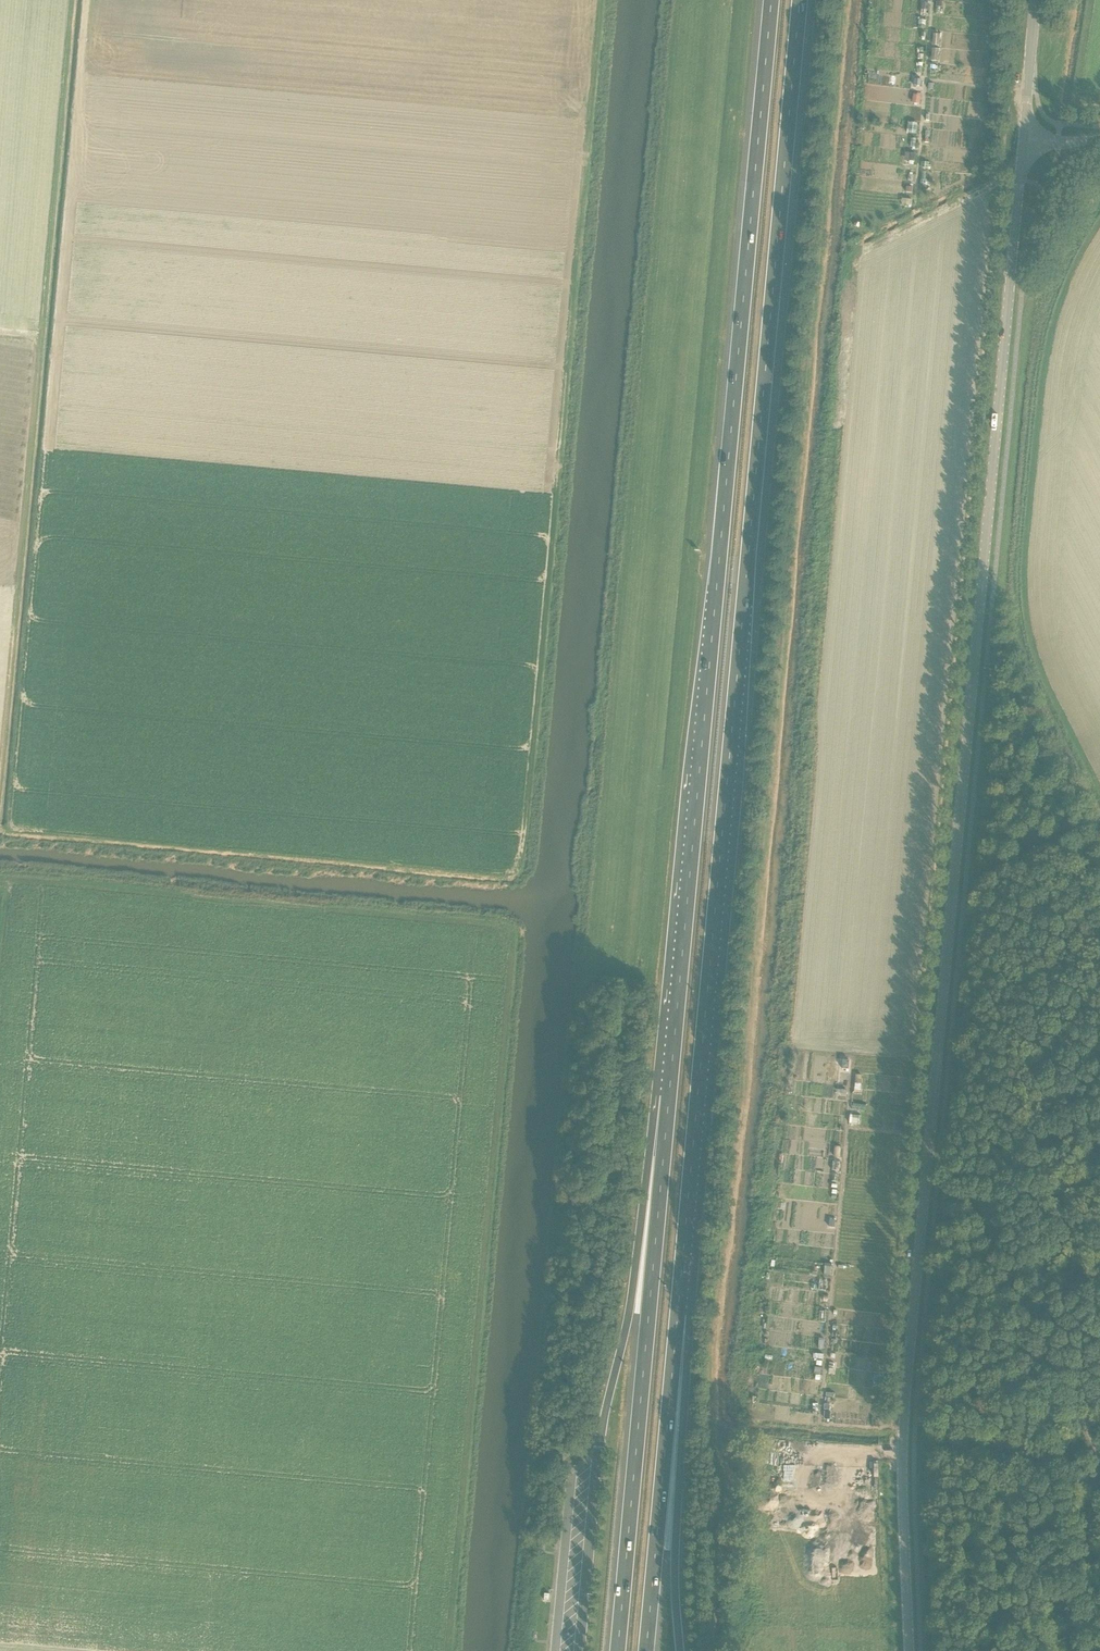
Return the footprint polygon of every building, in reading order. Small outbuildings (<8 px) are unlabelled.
[(836,1088),(833,1096),(839,1098),(842,1090),(836,1088)] [(860,1116),(851,1115),(850,1124),(859,1124),(860,1116)]
